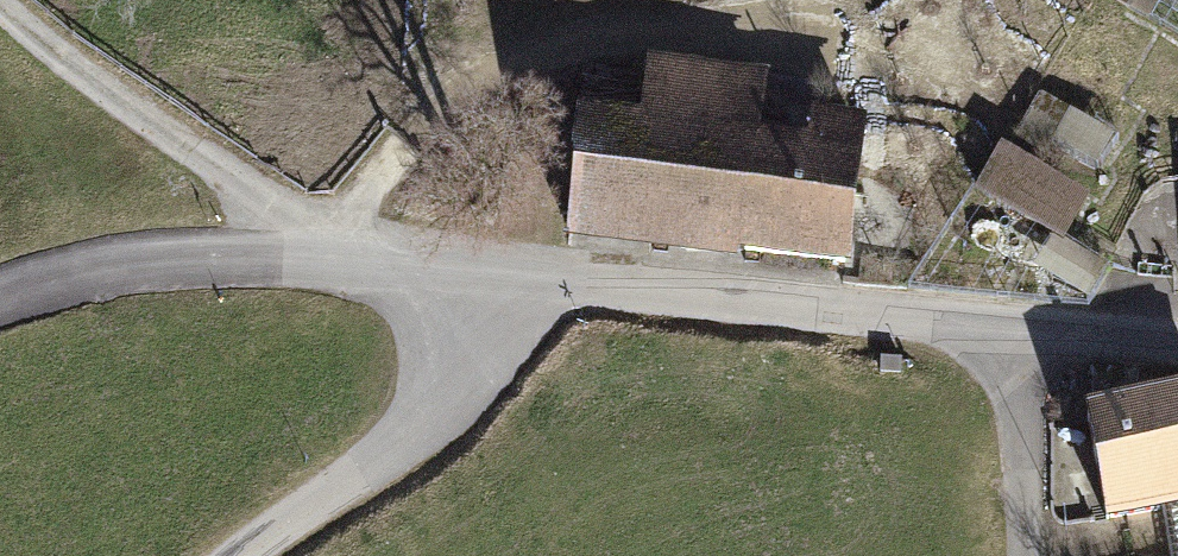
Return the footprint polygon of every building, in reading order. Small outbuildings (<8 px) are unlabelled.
[(779,87),(652,76),(647,137),(462,121),(456,188),(593,200),(588,256),(858,279),(871,132),(817,127),(814,162),(773,159),(779,87)] [(1100,160),(1113,131),(1071,112),(1057,142),(1100,160)] [(1091,205),(1007,156),(982,197),(1066,247),(1091,205)] [(900,357),(879,358),(879,373),(901,372),(900,357)] [(1086,419),(1105,536),(1177,525),(1177,402),(1146,407),(1141,376),(1118,380),(1123,413),(1086,419)]
